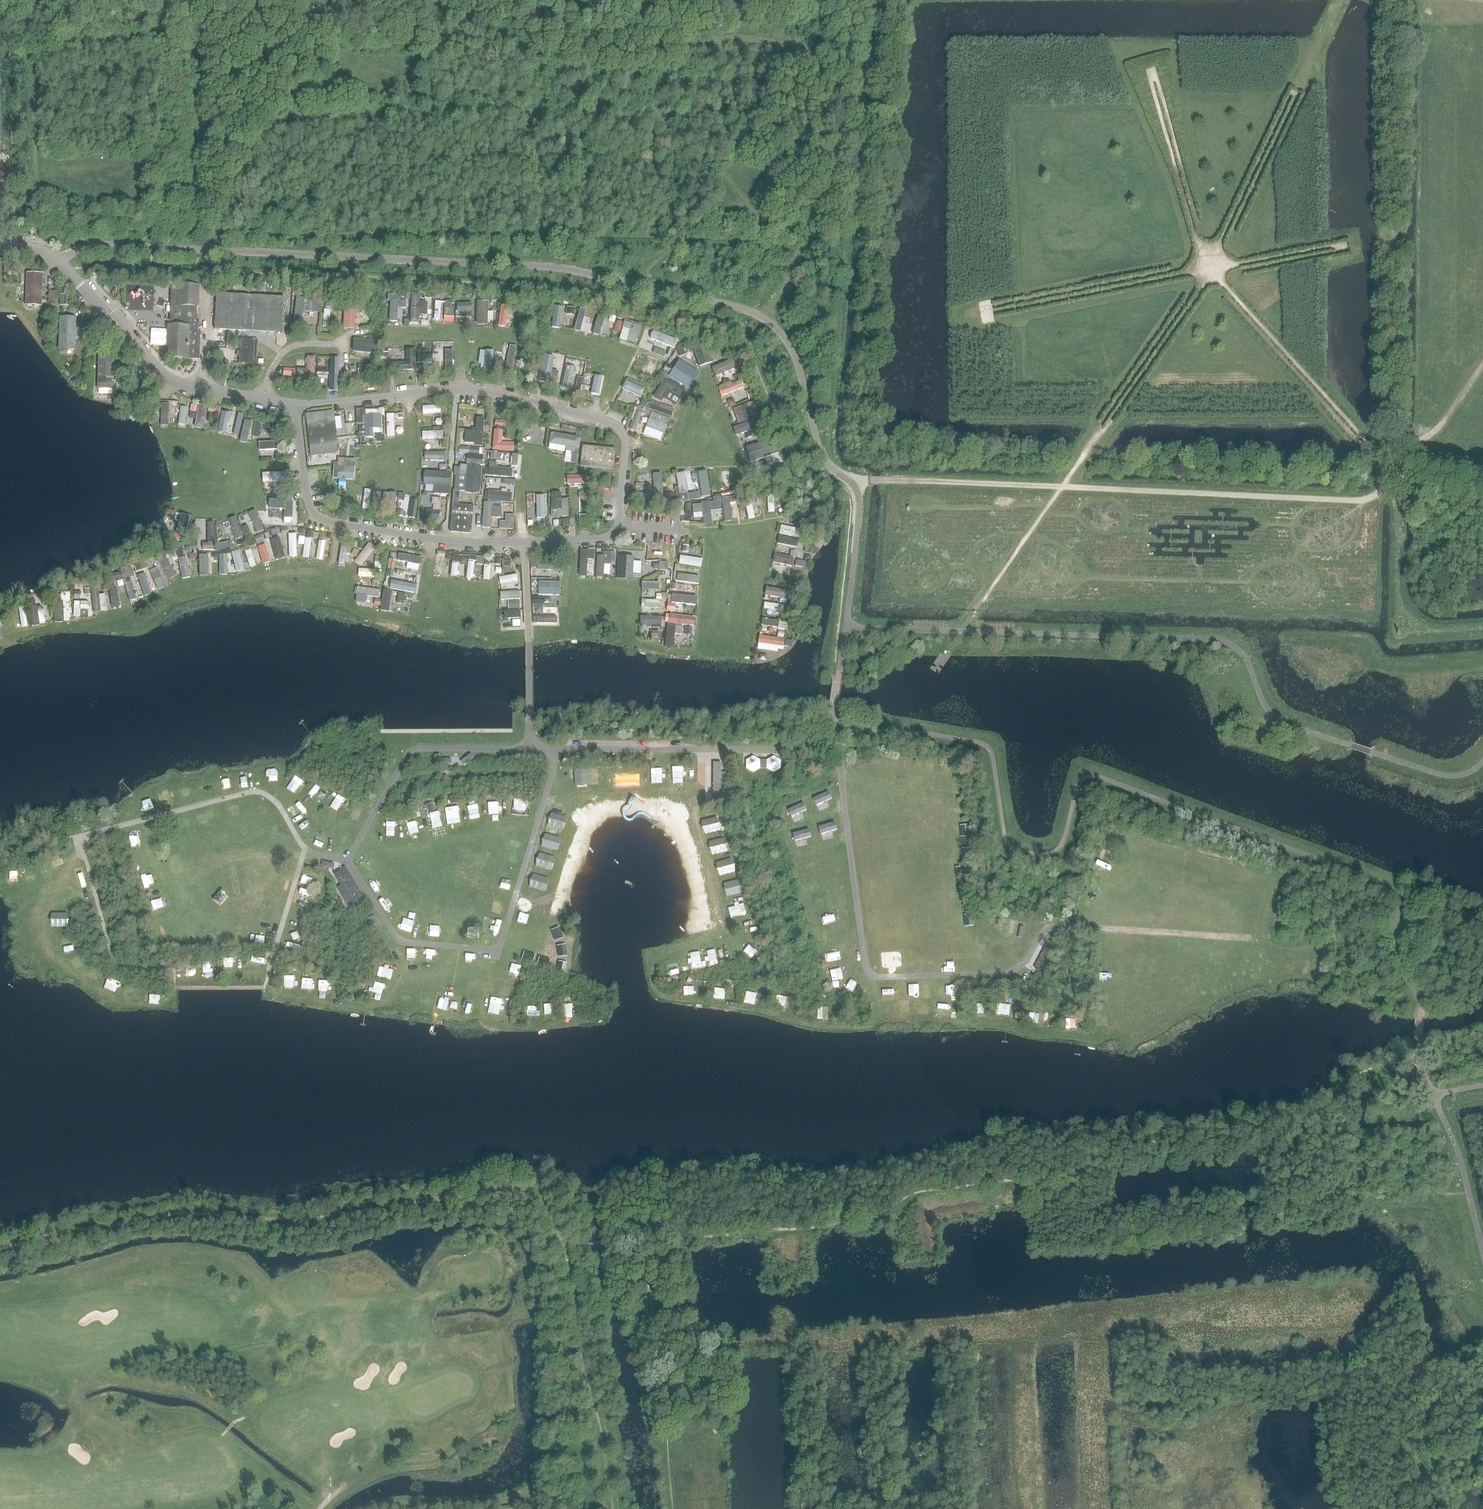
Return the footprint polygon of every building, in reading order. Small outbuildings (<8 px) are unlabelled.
[(41,306),(42,274),(27,274),(26,306),(41,306)] [(199,286),(171,285),(170,325),(168,325),(167,358),(199,359),(200,323),(197,323),(197,307),(199,307),(199,286)] [(214,330),(283,334),(285,297),(216,293),(214,330)] [(390,301),(389,321),(397,322),(397,320),(398,309),(398,308),(405,308),(406,301),(400,301),(400,299),(398,299),(398,293),(393,293),(393,295),(388,295),(388,301),(390,301)] [(489,294),(481,293),(480,302),(488,303),(489,294)] [(412,294),(410,323),(418,323),(419,318),(420,318),(422,317),(422,315),(426,315),(427,303),(419,302),(420,294),(412,294)] [(70,295),(60,295),(60,307),(70,307),(70,295)] [(296,298),(293,328),(301,329),(303,314),(306,315),(306,311),(321,313),(322,301),(296,298)] [(355,329),(356,303),(345,302),(343,328),(355,329)] [(471,303),(457,304),(457,312),(471,311),(471,303)] [(499,327),(508,328),(510,305),(501,305),(499,327)] [(578,331),(584,333),(589,310),(583,309),(578,331)] [(603,333),(606,314),(599,313),(596,333),(603,333)] [(75,350),(76,318),(60,317),(60,350),(75,350)] [(641,326),(633,323),(625,320),(622,328),(623,328),(630,331),(627,342),(627,343),(635,345),(641,326)] [(627,342),(630,331),(623,328),(619,340),(627,342)] [(376,341),(354,339),(353,352),(375,354),(376,341)] [(253,364),(254,341),(248,340),(240,340),(239,363),(253,364)] [(100,344),(96,349),(100,352),(104,347),(100,344)] [(711,362),(704,344),(693,348),(699,366),(711,362)] [(510,346),(505,370),(512,371),(512,372),(516,373),(518,361),(514,361),(517,347),(510,346)] [(393,371),(413,370),(413,349),(406,350),(406,362),(393,363),(393,371)] [(444,350),(444,368),(454,368),(455,350),(444,350)] [(492,373),(495,352),(486,351),(484,372),(492,373)] [(419,355),(419,363),(433,363),(433,354),(419,355)] [(538,367),(540,355),(534,354),(532,366),(538,367)] [(544,355),(539,382),(549,384),(549,383),(556,384),(558,372),(551,371),(554,357),(544,355)] [(99,356),(98,389),(110,389),(111,389),(112,389),(113,388),(113,387),(114,357),(99,356)] [(314,378),(315,357),(307,357),(307,369),(297,369),(297,377),(314,378)] [(337,391),(339,358),(330,357),(329,391),(337,391)] [(739,358),(734,360),(738,371),(744,369),(739,358)] [(698,374),(679,362),(670,376),(669,377),(689,389),(698,374)] [(654,377),(659,365),(652,363),(648,374),(654,377)] [(662,372),(668,375),(672,367),(667,364),(662,372)] [(360,368),(353,368),(353,369),(349,369),(349,378),(360,378),(360,368)] [(686,391),(665,379),(654,397),(661,401),(663,398),(676,405),(679,399),(681,399),(686,391)] [(723,397),(745,388),(742,381),(720,390),(723,397)] [(627,387),(641,392),(643,387),(629,382),(627,387)] [(749,399),(756,396),(753,389),(746,392),(749,399)] [(735,399),(728,401),(731,408),(738,406),(735,399)] [(651,402),(650,403),(647,402),(644,408),(646,409),(648,410),(652,411),(670,418),(672,412),(663,409),(664,406),(651,402)] [(162,403),(162,425),(170,425),(170,403),(162,403)] [(753,403),(734,409),(739,424),(756,417),(754,410),(755,410),(753,403)] [(196,428),(206,429),(208,406),(198,405),(196,428)] [(154,409),(151,406),(144,412),(146,415),(154,409)] [(186,425),(189,408),(182,407),(179,424),(186,425)] [(364,425),(359,425),(359,433),(362,433),(364,432),(365,437),(373,437),(373,429),(382,428),(381,416),(384,416),(384,410),(365,410),(365,409),(363,409),(363,416),(364,416),(364,425)] [(333,411),(307,414),(308,426),(311,447),(312,457),(313,465),(329,463),(328,455),(339,454),(339,453),(340,453),(349,437),(337,438),(335,422),(334,411),(333,411)] [(636,411),(629,429),(634,431),(641,413),(636,411)] [(668,419),(651,413),(647,427),(663,433),(668,419)] [(219,433),(226,434),(229,415),(223,414),(219,433)] [(243,421),(240,441),(247,442),(250,422),(243,421)] [(739,432),(755,429),(754,423),(738,426),(739,432)] [(423,431),(424,439),(445,438),(444,430),(423,431)] [(495,430),(493,450),(513,452),(514,444),(501,443),(502,431),(495,430)] [(465,443),(475,444),(476,432),(466,431),(465,443)] [(773,439),(746,448),(750,462),(777,453),(773,439)] [(280,450),(280,442),(260,442),(261,450),(280,450)] [(614,470),(616,449),(583,446),(581,467),(614,470)] [(578,456),(577,455),(572,455),(571,454),(571,452),(566,451),(564,462),(576,464),(578,456)] [(483,456),(468,455),(467,464),(482,465),(483,456)] [(334,463),(333,479),(339,479),(345,480),(354,480),(355,460),(338,459),(338,463),(334,463)] [(786,464),(777,466),(780,477),(789,474),(786,464)] [(465,492),(467,466),(460,465),(460,468),(455,467),(454,467),(454,475),(455,475),(456,475),(454,491),(453,491),(452,504),(453,504),(458,505),(459,491),(465,492)] [(732,486),(731,471),(720,471),(721,487),(732,486)] [(287,473),(264,473),(265,482),(287,482),(287,473)] [(676,474),(678,487),(675,487),(677,503),(688,501),(684,473),(676,474)] [(663,474),(655,474),(656,500),(664,500),(663,474)] [(589,475),(568,476),(568,485),(589,484),(589,475)] [(433,494),(448,495),(449,487),(433,486),(433,494)] [(488,502),(513,503),(513,492),(489,491),(488,502)] [(549,519),(570,518),(569,498),(563,498),(563,492),(548,493),(549,519)] [(712,524),(710,511),(715,510),(715,511),(721,510),(720,497),(713,498),(713,502),(710,503),(709,502),(701,503),(701,504),(692,505),(693,519),(703,518),(703,525),(712,524)] [(722,498),(725,522),(732,521),(730,503),(736,503),(735,497),(722,498)] [(412,499),(409,518),(417,519),(419,500),(412,499)] [(756,518),(752,500),(746,501),(750,519),(756,518)] [(284,509),(284,524),(292,524),(293,502),(270,501),(269,509),(284,509)] [(492,504),(491,518),(500,518),(502,504),(492,503),(492,504)] [(471,534),(473,506),(453,505),(451,532),(471,534)] [(690,510),(686,510),(685,510),(684,517),(682,517),(682,518),(681,521),(689,522),(690,522),(691,510),(690,510)] [(439,512),(432,511),(426,511),(426,518),(431,519),(439,520),(439,512)] [(254,512),(248,514),(255,534),(261,531),(254,512)] [(514,516),(506,515),(506,522),(500,522),(500,529),(513,529),(514,516)] [(235,536),(242,534),(236,518),(230,520),(235,536)] [(779,534),(806,540),(810,520),(801,519),(799,530),(781,526),(779,534)] [(257,543),(263,541),(261,535),(255,538),(257,543)] [(781,536),(779,543),(799,548),(801,541),(781,536)] [(278,560),(286,558),(281,537),(272,539),(278,560)] [(324,560),(326,541),(319,540),(317,560),(324,560)] [(267,550),(270,549),(267,543),(258,546),(265,563),(271,561),(267,550)] [(157,554),(159,560),(177,550),(174,545),(157,554)] [(349,564),(350,546),(342,546),(340,563),(349,564)] [(256,557),(255,557),(252,549),(246,551),(251,567),(259,564),(256,557)] [(586,576),(586,559),(593,559),(593,551),(587,551),(580,550),(579,562),(579,576),(585,576),(586,576)] [(435,577),(443,578),(447,553),(439,551),(435,577)] [(603,574),(603,563),(610,564),(610,560),(611,551),(603,551),(602,556),(597,555),(596,577),(602,577),(603,574)] [(406,568),(420,572),(423,559),(401,553),(398,563),(407,565),(406,568)] [(774,562),(793,567),(795,558),(777,553),(774,562)] [(149,557),(151,562),(158,559),(156,554),(149,557)] [(632,579),(633,556),(619,555),(617,578),(627,579),(631,580),(632,579)] [(702,567),(704,560),(682,555),(680,563),(702,567)] [(170,580),(177,577),(168,556),(161,559),(170,580)] [(140,564),(142,570),(148,568),(145,559),(139,561),(140,564)] [(469,561),(467,579),(474,579),(476,562),(469,561)] [(667,570),(668,562),(660,562),(659,570),(667,570)] [(452,576),(458,577),(460,564),(453,563),(452,576)] [(154,573),(158,590),(163,589),(159,572),(154,573)] [(116,573),(108,575),(109,581),(117,579),(116,573)] [(145,597),(153,595),(147,573),(139,575),(145,597)] [(414,581),(414,574),(395,573),(395,579),(414,581)] [(678,581),(700,585),(702,576),(679,573),(678,581)] [(500,576),(501,583),(519,581),(518,575),(500,576)] [(133,582),(126,584),(131,602),(137,600),(133,582)] [(559,596),(559,583),(539,582),(538,595),(559,596)] [(659,589),(659,584),(644,583),(643,592),(653,593),(654,589),(659,589)] [(114,607),(121,606),(118,586),(111,587),(114,607)] [(103,611),(109,610),(106,593),(100,594),(103,611)] [(799,598),(790,598),(790,606),(799,606),(799,604),(799,598)] [(26,607),(20,608),(23,628),(29,627),(26,607)] [(520,611),(508,611),(508,619),(520,618),(520,611)] [(675,626),(675,634),(682,635),(683,626),(675,626)] [(773,757),(767,760),(760,760),(753,756),(750,758),(746,760),(746,768),(753,772),(760,768),(766,769),(773,773),(780,769),(780,761),(776,758),(773,757)] [(731,773),(720,773),(720,764),(713,764),(712,805),(720,805),(720,803),(731,803),(731,773)] [(313,781),(310,791),(320,794),(324,784),(313,781)] [(831,806),(829,801),(833,799),(830,792),(815,798),(820,811),(831,806)] [(331,801),(341,805),(344,797),(335,793),(331,801)] [(142,804),(144,814),(155,812),(153,802),(142,804)] [(434,803),(427,805),(429,813),(437,811),(434,803)] [(448,825),(458,824),(457,808),(447,809),(448,825)] [(433,827),(443,824),(440,811),(430,814),(433,827)] [(836,822),(820,826),(822,835),(838,831),(836,822)] [(967,826),(960,826),(961,837),(968,836),(967,826)] [(794,833),(795,841),(812,838),(811,829),(794,833)] [(969,849),(962,849),(963,860),(970,859),(969,849)] [(731,872),(741,870),(739,861),(729,863),(731,872)] [(332,871),(333,865),(320,863),(319,869),(332,871)] [(364,898),(346,868),(333,875),(340,886),(337,889),(348,908),(364,898)] [(962,868),(955,868),(956,879),(963,878),(962,868)] [(967,890),(960,890),(961,901),(969,900),(967,890)] [(971,915),(964,916),(965,927),(972,926),(971,915)] [(558,928),(551,931),(555,940),(562,938),(558,928)] [(565,946),(557,947),(559,957),(566,956),(565,946)] [(1045,973),(1056,953),(1046,947),(1035,968),(1045,973)] [(532,963),(534,956),(524,953),(522,959),(532,963)] [(547,968),(549,961),(539,958),(537,964),(547,968)] [(565,964),(558,962),(556,972),(563,974),(565,964)] [(1310,965),(1306,963),(1302,972),(1306,974),(1310,965)] [(285,976),(285,988),(295,988),(295,976),(285,976)] [(494,1011),(502,1012),(504,1002),(496,1001),(494,1011)] [(545,1005),(545,1015),(555,1015),(554,1004),(545,1005)] [(574,1015),(573,1005),(564,1005),(564,1015),(574,1015)] [(946,1016),(946,1005),(936,1005),(937,1016),(946,1016)] [(829,1019),(830,1008),(819,1007),(818,1019),(829,1019)]
